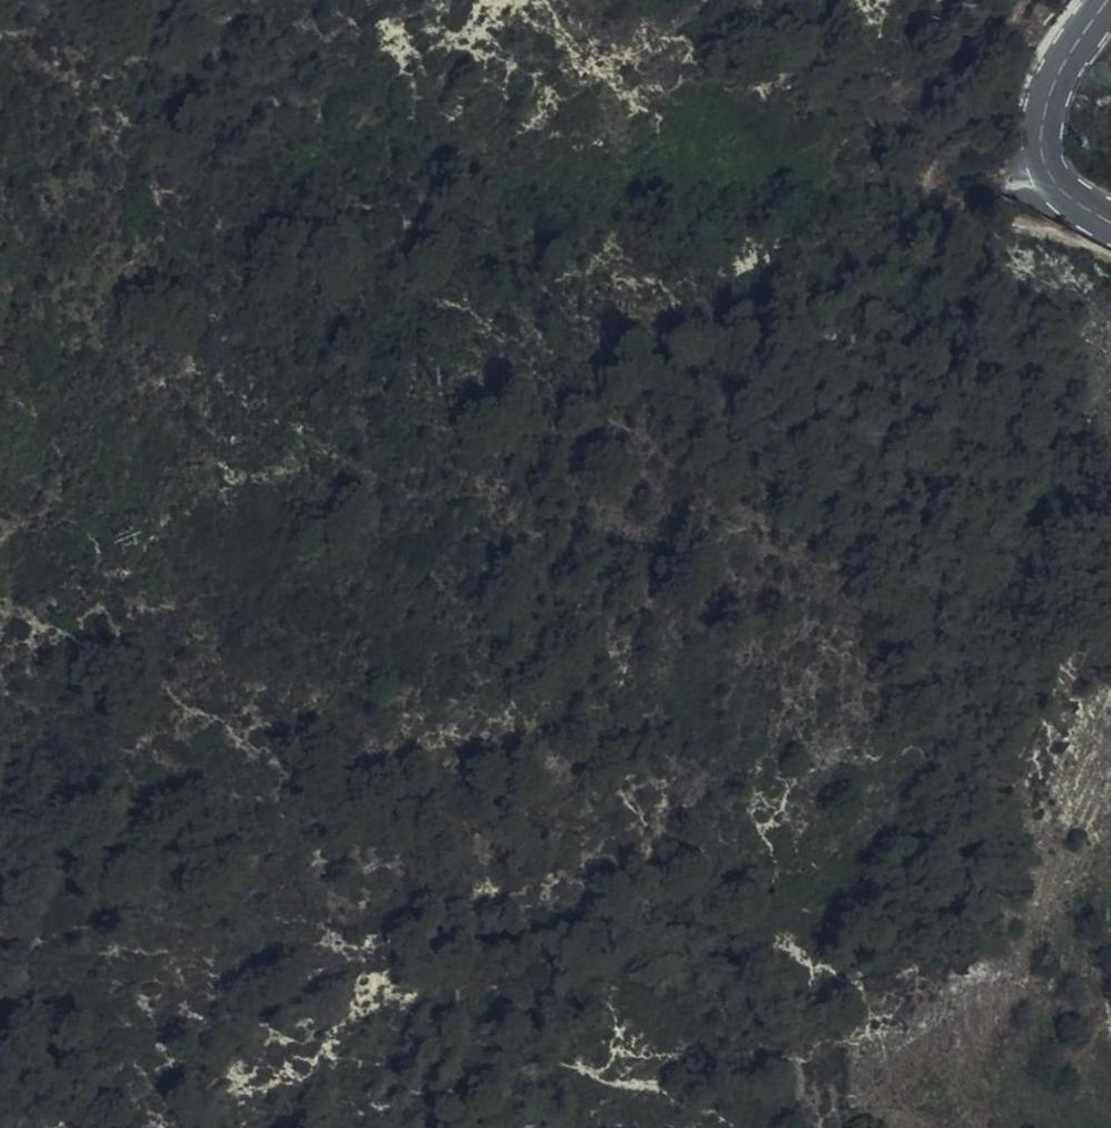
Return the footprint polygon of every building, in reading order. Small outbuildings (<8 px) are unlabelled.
[(1102,777),(1110,780),(1110,758),(1102,777)]
